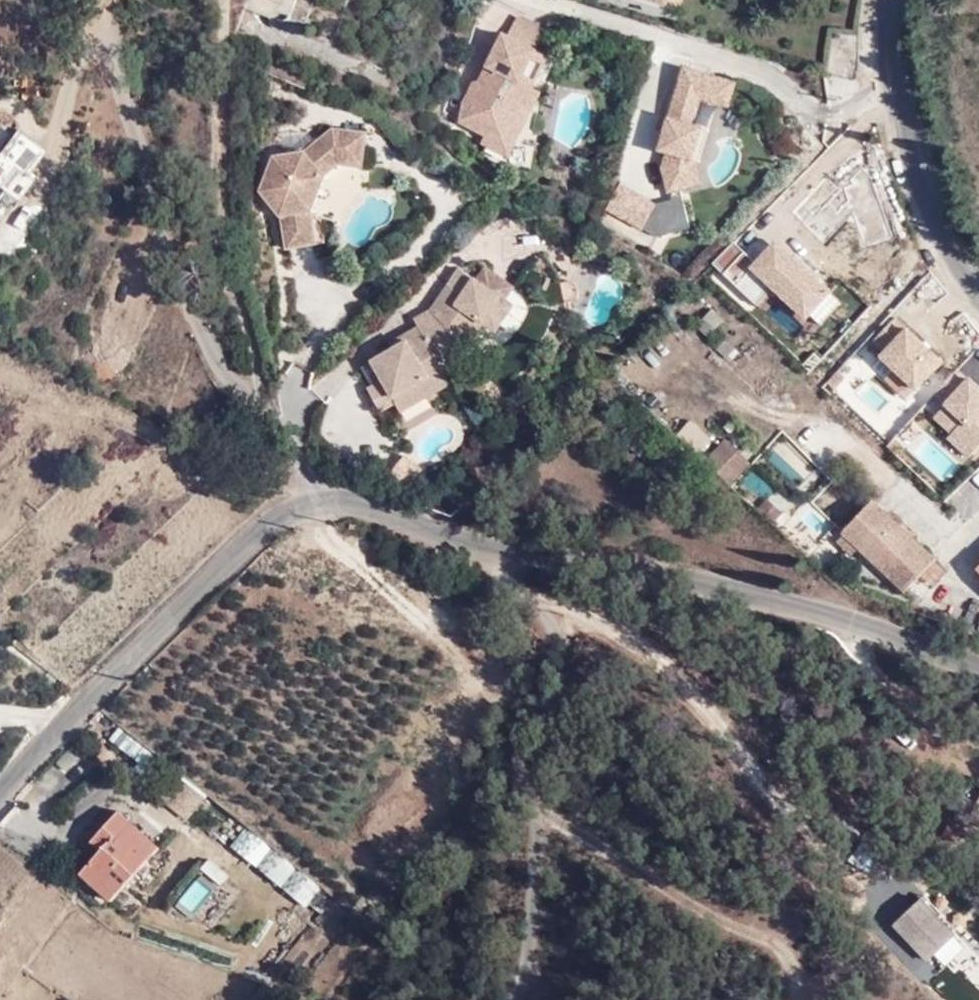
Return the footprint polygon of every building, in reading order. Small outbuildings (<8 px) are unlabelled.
[(502,28),(515,31),(520,7),(491,0),(479,0),(475,22),(495,27),(496,22),(503,23),(502,28)] [(845,32),(831,33),(831,47),(846,47),(845,32)] [(360,165),(365,132),(329,128),(302,151),(270,155),(256,191),(278,217),(282,247),(314,243),(310,211),(322,176),(336,162),(360,165)] [(487,264),(478,280),(499,294),(510,278),(487,264)] [(499,294),(478,280),(470,275),(459,292),(453,301),(428,307),(412,315),(417,323),(404,331),(407,338),(392,347),(368,359),(378,378),(364,386),(377,412),(394,402),(391,396),(442,370),(437,360),(468,344),(480,324),(499,294)] [(453,301),(459,292),(443,282),(428,307),(453,301)] [(514,303),(499,294),(480,324),(495,333),(514,303)] [(407,338),(404,331),(387,339),(392,347),(407,338)] [(354,367),(364,386),(378,378),(368,359),(354,367)] [(450,384),(442,370),(391,396),(394,402),(399,411),(450,384)] [(608,400),(605,396),(596,404),(601,407),(608,400)] [(876,495),(839,533),(854,547),(877,567),(881,564),(904,585),(932,555),(909,533),(912,529),(876,495)] [(854,547),(839,533),(834,539),(850,552),(854,547)] [(924,614),(936,576),(928,573),(927,579),(923,577),(912,609),(924,614)] [(936,576),(924,614),(978,635),(978,593),(936,576)] [(969,819),(978,824),(978,798),(969,819)] [(161,846),(120,809),(93,839),(103,848),(82,872),(83,874),(85,872),(113,898),(112,899),(113,900),(161,846)] [(955,843),(960,833),(948,828),(944,837),(955,843)] [(970,942),(966,945),(956,933),(923,896),(894,924),(928,961),(940,948),(952,961),(954,958),(978,984),(978,952),(970,942)] [(966,945),(970,942),(959,930),(956,933),(966,945)]
